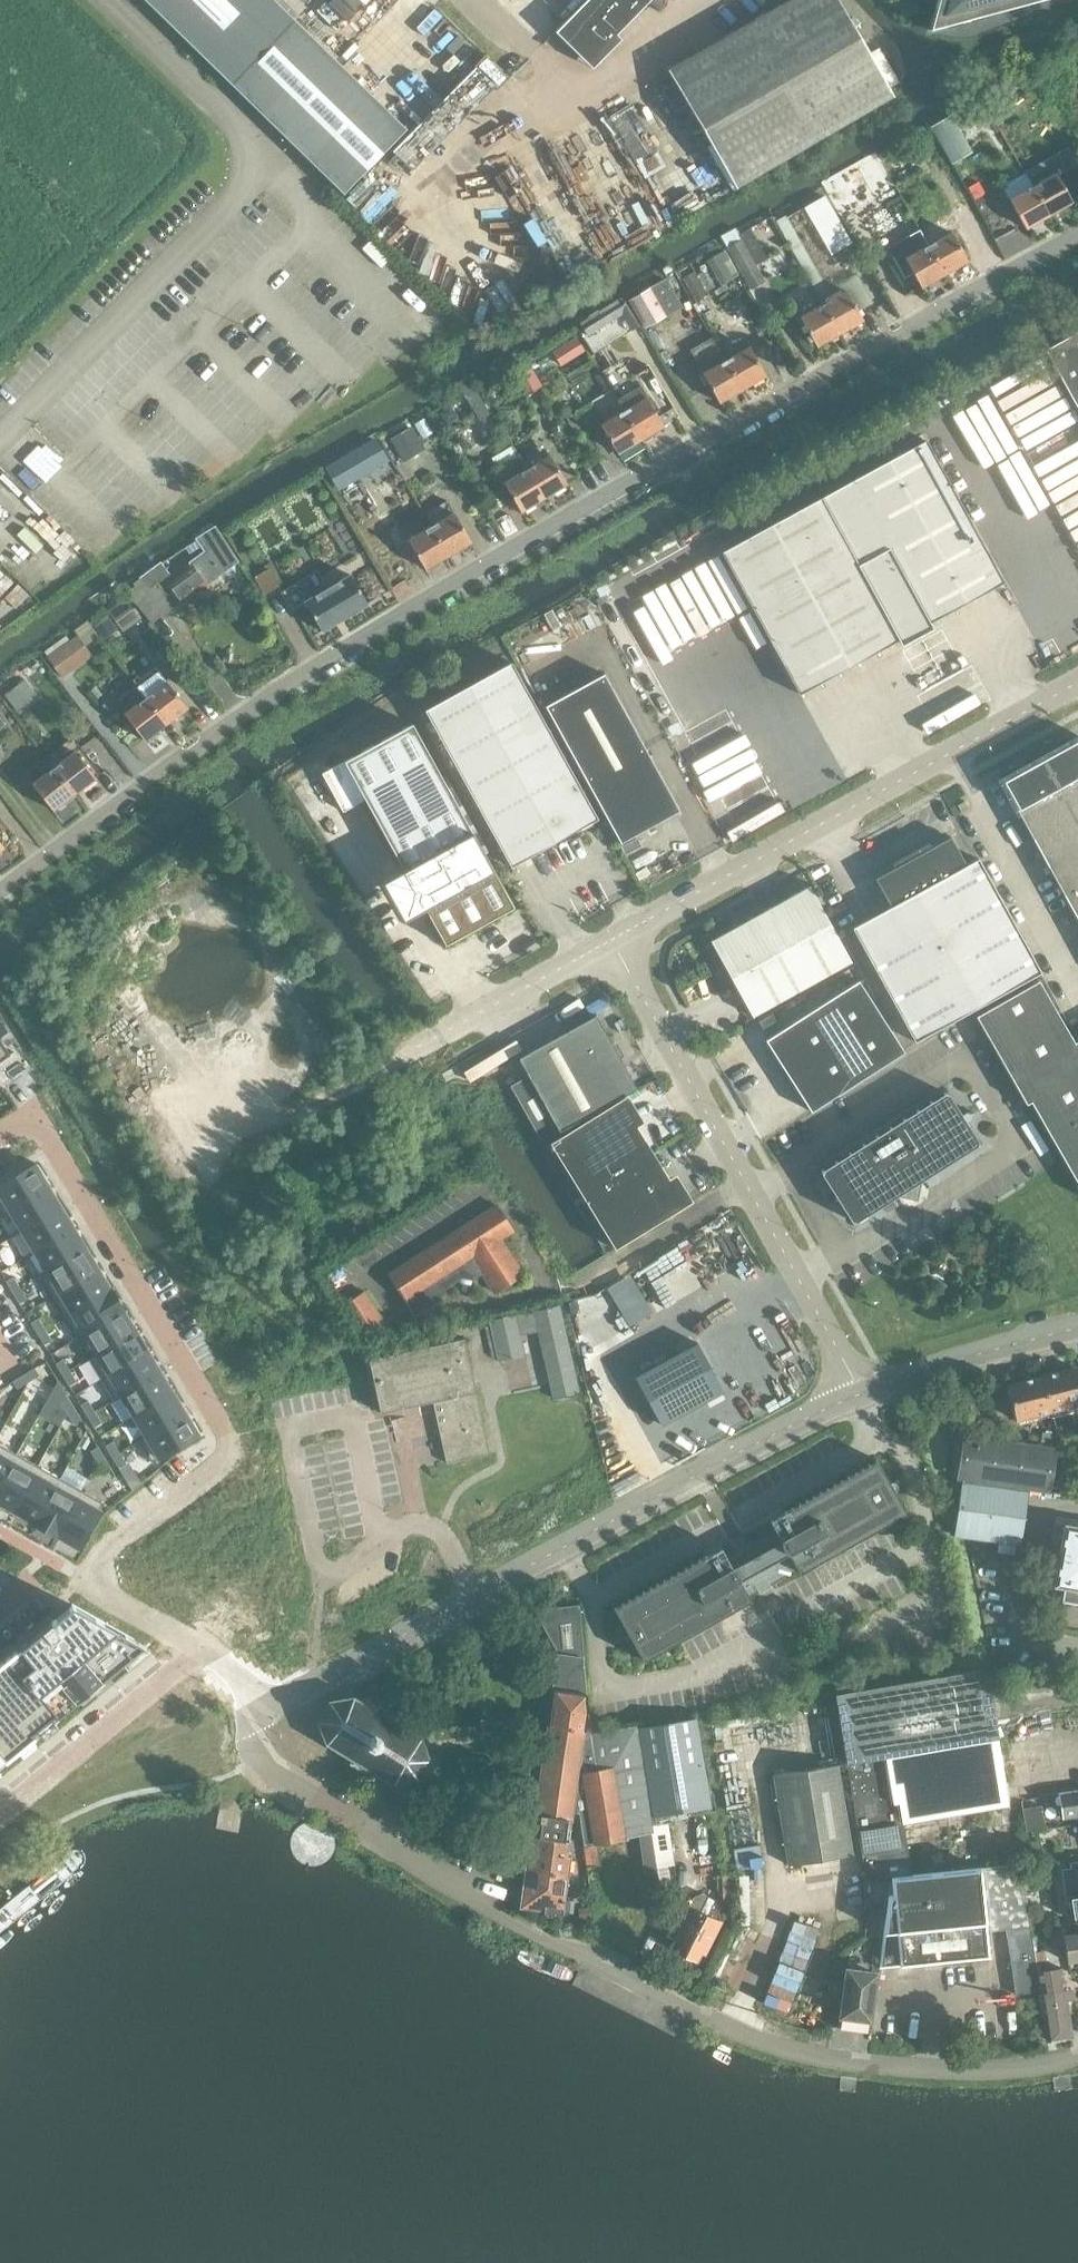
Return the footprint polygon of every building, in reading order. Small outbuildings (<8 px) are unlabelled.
[(273,0),(145,0),(343,193),(406,129),(408,131),(420,118),(401,100),(389,112),(273,0)] [(616,35),(648,3),(651,0),(586,0),(578,9),(555,33),(592,70),(621,40),(616,35)] [(648,3),(659,13),(665,7),(658,0),(651,0),(648,3)] [(892,96),(836,0),(788,0),(668,70),(736,187),(892,96)] [(929,30),(1042,0),(937,0),(929,30)] [(892,84),(900,79),(882,46),(873,51),(892,84)] [(1018,75),(981,97),(991,114),(1013,102),(1008,93),(1024,83),(1019,75),(1018,75)] [(981,100),(972,106),(985,128),(994,122),(981,100)] [(641,175),(664,164),(634,101),(611,112),(641,175)] [(931,127),(952,164),(973,152),(952,115),(931,127)] [(878,156),(857,167),(875,198),(895,187),(878,156)] [(1056,173),(1033,187),(1049,215),(1072,202),(1056,173)] [(843,175),(823,186),(841,218),(861,206),(843,175)] [(979,182),(969,187),(976,200),(986,194),(979,182)] [(1026,228),(1049,215),(1033,187),(1010,199),(1026,228)] [(807,208),(833,255),(853,244),(826,197),(807,208)] [(750,230),(739,235),(755,266),(767,260),(750,230)] [(921,231),(888,249),(904,278),(914,273),(922,287),(945,274),(929,245),(921,231)] [(952,232),(929,245),(945,274),(968,261),(952,232)] [(741,241),(727,249),(751,290),(764,282),(755,266),(741,241)] [(695,274),(683,280),(695,304),(708,298),(695,274)] [(630,301),(645,327),(680,307),(665,280),(630,301)] [(846,291),(823,304),(840,333),(863,320),(846,291)] [(639,325),(621,297),(576,326),(593,354),(639,325)] [(840,333),(823,304),(800,318),(817,346),(840,333)] [(1045,350),(1077,411),(1077,332),(1045,350)] [(742,389),(726,360),(725,361),(712,337),(689,350),(719,403),(742,389)] [(576,338),(553,352),(561,366),(585,352),(576,338)] [(749,347),(726,360),(742,389),(766,376),(749,347)] [(529,364),(513,373),(525,395),(541,385),(529,364)] [(617,383),(609,388),(610,390),(623,411),(640,440),(648,435),(663,426),(678,416),(647,365),(617,383)] [(475,384),(462,392),(476,417),(489,410),(475,384)] [(610,390),(599,396),(612,417),(600,425),(617,454),(640,440),(623,411),(610,390)] [(451,407),(439,414),(446,425),(458,418),(451,407)] [(577,412),(566,418),(573,431),(584,426),(577,412)] [(424,419),(416,424),(423,438),(432,434),(424,419)] [(554,422),(552,427),(553,433),(556,436),(563,436),(566,430),(565,425),(562,421),(557,420),(554,422)] [(412,426),(390,438),(403,461),(425,449),(412,426)] [(376,437),(324,467),(338,490),(390,460),(376,437)] [(932,628),(930,623),(1004,583),(926,440),(721,552),(799,695),(899,640),(901,645),(932,628)] [(550,456),(527,469),(544,498),(567,484),(550,456)] [(521,511),(544,498),(527,469),(519,457),(497,470),(521,511)] [(424,514),(431,527),(448,555),(471,542),(447,500),(424,514)] [(162,590),(154,596),(167,615),(176,608),(238,562),(214,527),(197,539),(206,552),(190,563),(193,567),(162,590)] [(425,569),(448,555),(431,527),(408,540),(425,569)] [(161,563),(140,578),(148,589),(169,574),(161,563)] [(270,567),(254,576),(265,594),(280,584),(270,567)] [(305,596),(329,584),(321,568),(297,581),(305,596)] [(322,631),(345,617),(368,604),(351,575),(305,602),(322,631)] [(127,599),(109,613),(123,631),(142,617),(127,599)] [(108,617),(95,627),(104,639),(118,629),(108,617)] [(50,659),(63,677),(84,660),(71,643),(50,659)] [(425,711),(511,867),(598,819),(512,663),(425,711)] [(159,671),(137,687),(138,687),(146,698),(166,724),(187,708),(167,682),(159,671)] [(545,706),(620,843),(679,811),(604,674),(545,706)] [(26,679),(4,695),(17,712),(38,695),(26,679)] [(136,686),(116,701),(126,713),(124,714),(145,741),(166,724),(146,698),(138,687),(136,686)] [(365,799),(404,869),(382,882),(403,921),(425,909),(445,944),(513,907),(412,724),(322,773),(343,812),(365,799)] [(1001,781),(1077,920),(1077,739),(1001,781)] [(75,752),(54,768),(74,794),(95,778),(75,752)] [(53,811),(74,794),(54,768),(33,784),(53,811)] [(951,837),(920,854),(918,851),(904,858),(906,861),(875,879),(890,907),(852,928),(915,1042),(1041,973),(978,859),(966,865),(951,837)] [(851,962),(810,886),(711,941),(752,1017),(851,962)] [(1074,1043),(1038,980),(975,1016),(1026,1104),(1030,1102),(1077,1185),(1077,1041),(1074,1043)] [(765,1040),(811,1112),(905,1052),(859,981),(765,1040)] [(540,1142),(637,1089),(596,1015),(518,1058),(528,1076),(509,1087),(540,1142)] [(0,1022),(0,1038),(1,1038),(9,1033),(0,1021),(0,1022)] [(9,1055),(0,1042),(0,1062),(9,1055)] [(855,1222),(934,1172),(977,1145),(978,1141),(966,1122),(971,1119),(972,1111),(964,1109),(960,1112),(948,1092),(944,1092),(822,1169),(821,1173),(834,1193),(832,1200),(839,1201),(851,1221),(855,1222)] [(669,1179),(637,1126),(641,1124),(624,1097),(550,1143),(615,1249),(689,1203),(673,1176),(669,1179)] [(0,1186),(0,1211),(3,1215),(10,1211),(10,1210),(49,1186),(43,1177),(46,1176),(38,1163),(0,1186)] [(49,1186),(10,1210),(10,1211),(22,1230),(61,1207),(49,1186)] [(388,1276),(404,1301),(411,1311),(420,1313),(445,1297),(447,1288),(446,1287),(461,1277),(473,1280),(482,1273),(495,1293),(523,1275),(500,1239),(513,1230),(497,1206),(388,1276)] [(61,1207),(22,1230),(35,1251),(73,1227),(61,1207)] [(73,1227),(35,1251),(46,1271),(47,1272),(86,1248),(73,1227)] [(46,1271),(39,1275),(52,1297),(98,1269),(86,1248),(47,1272),(46,1271)] [(98,1269),(52,1297),(64,1317),(111,1289),(98,1269)] [(13,1277),(6,1281),(13,1292),(20,1288),(13,1277)] [(20,1288),(13,1292),(19,1303),(27,1299),(20,1288)] [(111,1289),(64,1317),(77,1339),(85,1334),(84,1333),(123,1310),(111,1289)] [(389,1331),(371,1304),(363,1292),(340,1307),(360,1338),(389,1331)] [(579,1391),(559,1304),(490,1320),(499,1359),(524,1353),(519,1328),(536,1324),(553,1397),(579,1391)] [(123,1310),(84,1333),(85,1334),(96,1353),(97,1354),(135,1331),(123,1310)] [(38,1318),(31,1322),(38,1333),(45,1329),(38,1318)] [(45,1329),(38,1333),(44,1344),(52,1340),(45,1329)] [(96,1353),(89,1358),(101,1379),(148,1351),(135,1331),(97,1354),(96,1353)] [(490,1452),(475,1383),(464,1337),(369,1358),(381,1412),(433,1401),(438,1426),(437,1426),(438,1432),(440,1431),(446,1462),(490,1452)] [(697,1342),(635,1377),(661,1424),(724,1390),(697,1342)] [(148,1351),(101,1379),(114,1401),(122,1396),(121,1395),(160,1372),(148,1351)] [(63,1359),(56,1364),(63,1375),(70,1370),(63,1359)] [(273,1369),(243,1388),(317,1510),(440,1584),(450,1567),(460,1572),(499,1551),(467,1532),(464,1536),(355,1471),(300,1379),(302,1378),(290,1359),(273,1369)] [(1039,1376),(1049,1411),(1077,1403),(1077,1376),(1075,1366),(1039,1376)] [(35,1368),(24,1375),(28,1382),(39,1375),(35,1368)] [(70,1370),(63,1375),(69,1385),(76,1381),(70,1370)] [(160,1372),(121,1395),(122,1396),(134,1416),(173,1392),(160,1372)] [(24,1375),(13,1381),(17,1389),(28,1382),(24,1375)] [(1049,1411),(1039,1376),(1007,1385),(1016,1419),(1049,1411)] [(173,1392),(134,1416),(146,1435),(146,1436),(185,1413),(173,1392)] [(68,1398),(61,1402),(68,1413),(75,1409),(68,1398)] [(88,1400),(81,1405),(87,1416),(95,1411),(88,1400)] [(75,1409),(68,1413),(74,1424),(82,1420),(75,1409)] [(95,1411),(87,1416),(94,1427),(101,1422),(95,1411)] [(1072,1411),(1053,1415),(1057,1431),(1076,1426),(1072,1411)] [(146,1435),(138,1440),(152,1463),(200,1433),(193,1421),(190,1422),(185,1413),(146,1436),(146,1435)] [(1043,1432),(1041,1441),(1053,1443),(1055,1434),(1043,1432)] [(963,1434),(957,1479),(1051,1493),(1057,1447),(963,1434)] [(113,1441),(106,1446),(112,1457),(119,1452),(113,1441)] [(17,1454),(0,1445),(0,1483),(17,1454)] [(98,1447),(91,1451),(97,1462),(105,1458),(98,1447)] [(119,1452),(112,1457),(119,1468),(126,1463),(119,1452)] [(0,1483),(0,1503),(13,1511),(38,1466),(17,1454),(0,1483)] [(105,1458),(97,1462),(104,1473),(111,1469),(105,1458)] [(800,1571),(905,1512),(875,1460),(770,1519),(777,1531),(728,1558),(722,1547),(614,1607),(644,1659),(751,1599),(747,1591),(795,1563),(800,1571)] [(38,1466),(13,1511),(35,1523),(60,1478),(38,1466)] [(227,1477),(116,1568),(188,1609),(262,1548),(249,1527),(254,1523),(227,1477)] [(60,1478),(35,1523),(56,1535),(81,1490),(60,1478)] [(963,1481),(961,1497),(955,1535),(1020,1545),(1028,1491),(963,1481)] [(81,1490),(56,1535),(79,1547),(104,1503),(81,1490)] [(1065,1587),(1062,1600),(1077,1602),(1077,1526),(1065,1524),(1055,1585),(1065,1587)] [(145,1645),(72,1604),(0,1663),(0,1764),(145,1645)] [(546,1608),(538,1612),(556,1646),(559,1653),(533,1834),(570,1840),(574,1812),(582,1765),(594,1767),(590,1733),(578,1605),(546,1608)] [(987,1669),(837,1694),(845,1745),(867,1877),(912,1873),(900,1801),(1006,1783),(998,1737),(990,1689),(987,1669)] [(422,1736),(354,1696),(353,1696),(353,1695),(350,1696),(335,1699),(332,1699),(333,1700),(331,1700),(330,1701),(328,1703),(329,1704),(321,1717),(321,1716),(319,1719),(320,1719),(319,1720),(320,1722),(319,1722),(320,1725),(321,1725),(326,1739),(325,1739),(326,1742),(327,1741),(327,1743),(329,1744),(331,1746),(331,1745),(341,1751),(341,1752),(343,1753),(344,1752),(378,1773),(378,1774),(380,1775),(381,1775),(391,1781),(393,1782),(394,1783),(396,1782),(396,1783),(399,1783),(399,1782),(414,1780),(417,1780),(416,1779),(418,1779),(430,1758),(422,1736)] [(712,1807),(699,1721),(698,1718),(637,1728),(651,1818),(712,1807)] [(651,1818),(637,1728),(636,1727),(590,1733),(594,1767),(582,1765),(574,1812),(579,1812),(584,1844),(651,1832),(653,1832),(652,1825),(651,1818)] [(853,1854),(838,1764),(774,1774),(789,1865),(853,1854)] [(1059,1793),(1063,1819),(1076,1817),(1077,1822),(1077,1821),(1077,1790),(1059,1793)] [(1043,1806),(1023,1809),(1026,1832),(1046,1829),(1043,1806)] [(653,1832),(651,1832),(652,1835),(657,1867),(674,1864),(668,1822),(652,1825),(653,1832)] [(568,1850),(570,1840),(533,1834),(529,1869),(568,1875),(571,1855),(572,1856),(572,1851),(568,1850)] [(645,1877),(658,1875),(657,1867),(652,1835),(639,1837),(645,1877)] [(1040,1840),(1027,1842),(1030,1865),(1043,1864),(1040,1840)] [(587,1867),(601,1864),(598,1844),(584,1846),(587,1867)] [(1071,1863),(1072,1868),(1063,1870),(1068,1900),(1073,1899),(1077,1922),(1077,1862),(1071,1863)] [(1041,1992),(1022,1864),(981,1868),(987,1928),(1007,1926),(1017,1995),(1041,1992)] [(987,1928),(981,1868),(892,1877),(894,1895),(889,1895),(880,1969),(990,1957),(987,1928)] [(562,1914),(568,1875),(529,1869),(524,1903),(523,1908),(562,1914)] [(730,1875),(716,1876),(718,1900),(731,1899),(730,1875)] [(696,1960),(700,1952),(704,1953),(720,1921),(714,1918),(722,1903),(708,1896),(700,1911),(690,1906),(674,1938),(677,1940),(673,1948),(696,1960)] [(566,1900),(565,1913),(574,1914),(575,1900),(566,1900)] [(590,1907),(579,1908),(580,1921),(591,1919),(590,1907)] [(796,1916),(782,1956),(806,1965),(821,1925),(796,1916)] [(1077,1960),(1077,1934),(1064,1936),(1068,1961),(1077,1960)] [(1040,1995),(1047,2038),(1072,2035),(1062,1967),(1039,1971),(1043,1994),(1040,1995)] [(847,1969),(846,1976),(839,2028),(868,2032),(876,1972),(847,1969)]
